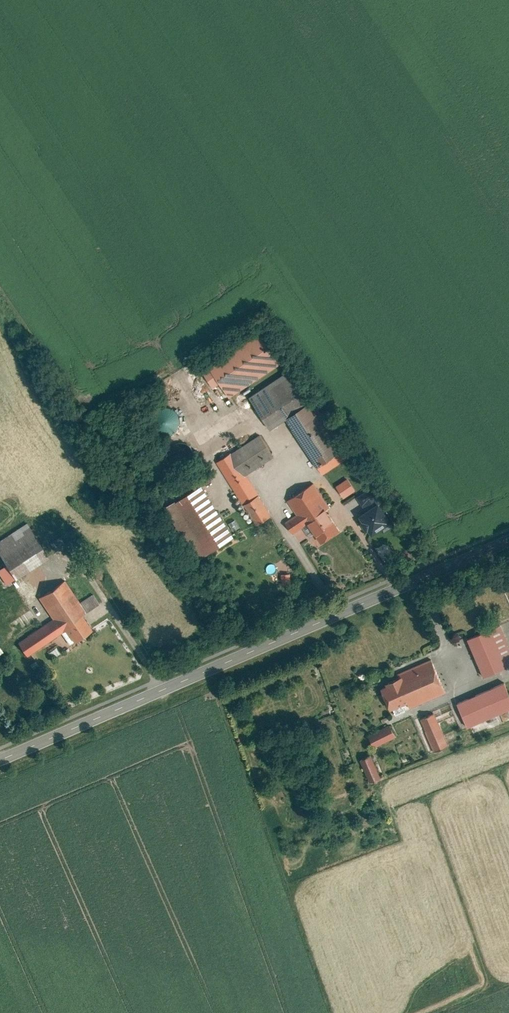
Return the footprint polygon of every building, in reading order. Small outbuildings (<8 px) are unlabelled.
[(227,400),(282,364),(257,327),(195,368),(210,390),(217,385),(227,400)] [(316,470),(340,455),(287,375),(248,401),(268,432),(284,421),(316,470)] [(146,425),(148,431),(151,435),(156,438),(161,440),(167,439),(171,437),(175,433),(178,429),(179,424),(178,419),(176,414),(172,410),(167,408),(162,407),(157,408),(153,411),(149,415),(147,420),(146,425)] [(215,465),(255,528),(272,518),(246,477),(273,460),(259,437),(215,465)] [(82,474),(86,484),(96,480),(92,471),(82,474)] [(296,518),(286,524),(293,534),(304,526),(320,548),(339,534),(324,512),(335,504),(317,478),(284,501),(296,518)] [(346,480),(334,489),(343,501),(355,493),(346,480)] [(199,486),(163,509),(197,563),(233,540),(199,486)] [(367,493),(356,500),(365,513),(355,520),(369,540),(380,532),(383,536),(393,530),(367,493)] [(85,510),(90,519),(97,516),(93,507),(85,510)] [(0,543),(0,560),(2,563),(0,565),(0,580),(6,589),(49,561),(25,526),(0,543)] [(58,552),(67,546),(61,536),(52,541),(58,552)] [(283,584),(292,584),(292,572),(283,573),(283,584)] [(52,622),(17,645),(26,659),(63,634),(71,645),(89,633),(79,618),(97,605),(91,595),(79,603),(64,580),(36,599),(52,622)] [(469,638),(484,676),(508,666),(508,643),(502,625),(469,638)] [(54,656),(61,653),(58,647),(51,650),(54,656)] [(385,685),(380,688),(390,709),(406,702),(410,711),(444,694),(430,663),(384,684),(385,685)] [(457,701),(467,725),(508,708),(508,693),(504,681),(457,701)] [(420,717),(434,749),(449,743),(434,711),(420,717)] [(368,735),(375,748),(397,736),(390,723),(368,735)] [(372,754),(360,759),(370,782),(381,777),(372,754)]
